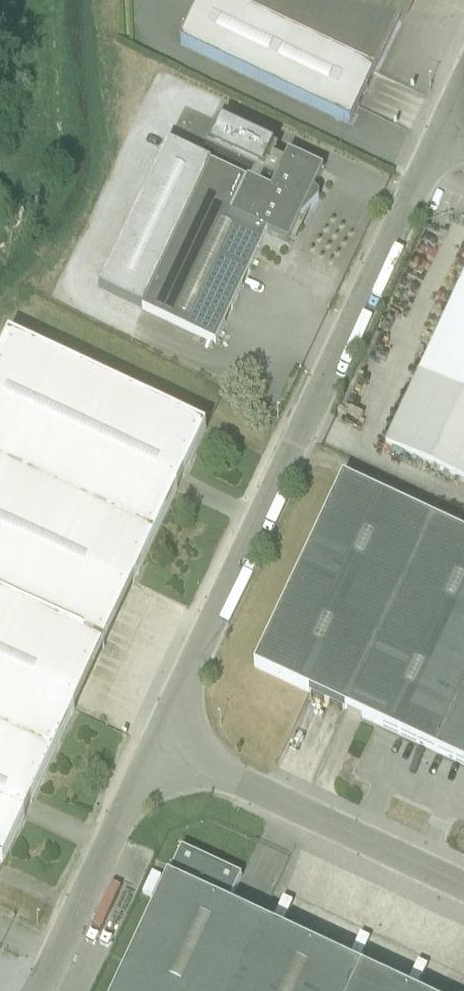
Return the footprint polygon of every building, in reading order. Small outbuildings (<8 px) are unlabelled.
[(412,0),(206,0),(184,45),(352,125),(412,0)] [(293,245),(328,174),(288,154),(271,189),(215,162),(144,308),(216,342),(269,233),(293,245)] [(386,447),(463,483),(463,279),(386,447)] [(214,433),(15,339),(0,370),(0,866),(7,869),(214,433)] [(342,479),(253,668),(463,767),(463,536),(342,479)] [(228,909),(242,880),(182,852),(117,990),(404,990),(228,909)]
